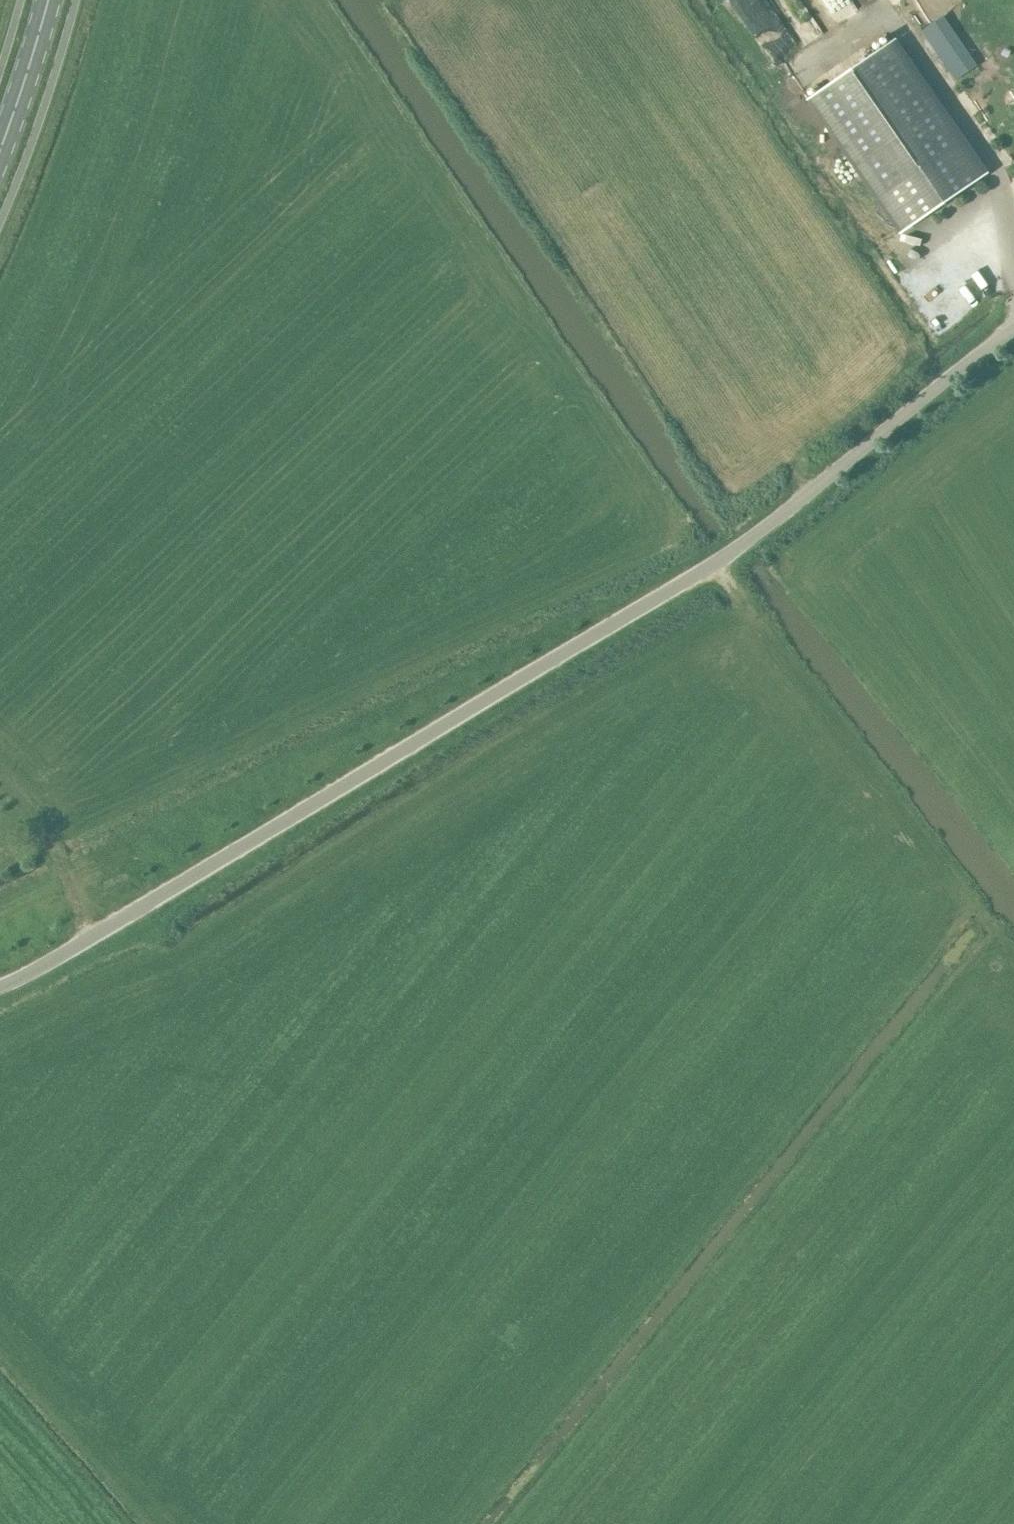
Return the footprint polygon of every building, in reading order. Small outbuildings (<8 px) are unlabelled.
[(760,45),(786,28),(771,6),(781,0),(731,0),(760,45)] [(955,80),(977,65),(943,16),(922,31),(955,80)] [(984,174),(893,41),(810,98),(902,231),(984,174)]
